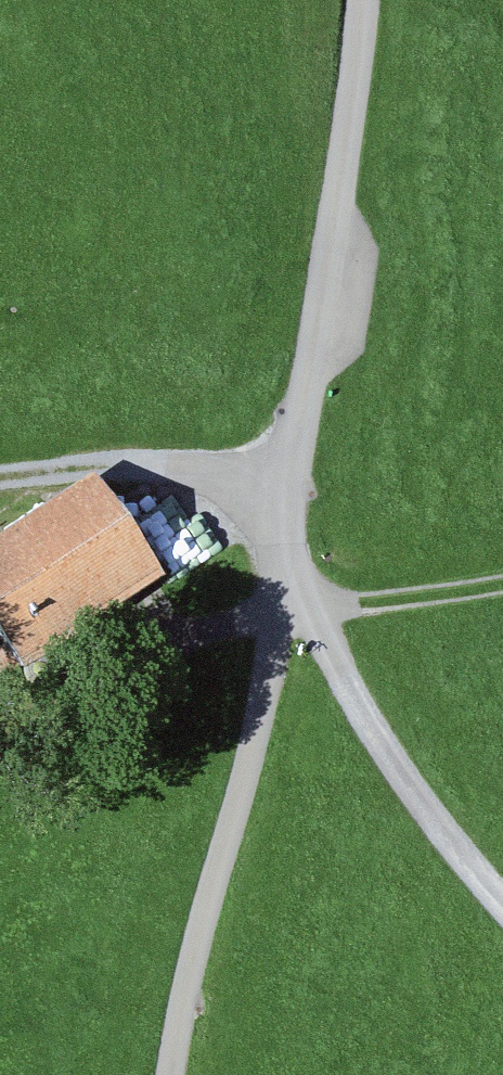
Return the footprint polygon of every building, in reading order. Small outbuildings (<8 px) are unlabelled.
[(93,484),(0,545),(0,649),(18,676),(159,582),(93,484)]
